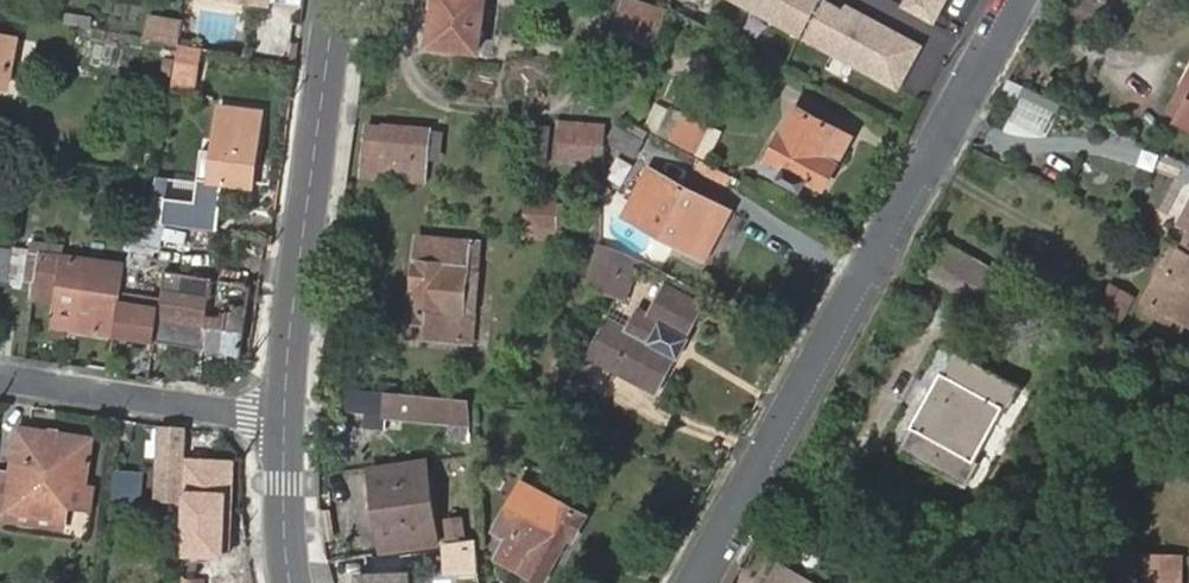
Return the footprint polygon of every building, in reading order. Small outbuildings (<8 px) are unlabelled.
[(431,45),(478,51),(484,0),(431,0),(430,8),(435,9),(431,45)] [(632,0),(628,0),(622,34),(658,43),(669,10),(632,0)] [(900,91),(925,45),(848,4),(845,8),(830,0),(729,0),(900,91)] [(901,6),(936,25),(950,0),(905,0),(901,6)] [(144,29),(177,36),(181,16),(148,10),(144,29)] [(0,33),(0,76),(9,78),(16,36),(0,33)] [(198,48),(178,45),(171,83),(191,87),(198,48)] [(8,85),(9,78),(0,76),(0,83),(8,85)] [(1176,123),(1188,130),(1188,96),(1176,123)] [(219,108),(210,183),(251,188),(261,114),(219,108)] [(653,134),(705,162),(719,136),(668,108),(653,134)] [(796,108),(763,170),(800,190),(805,179),(822,188),(850,137),(796,108)] [(606,143),(636,157),(648,131),(630,121),(624,128),(614,127),(606,142),(606,143)] [(606,142),(607,126),(558,122),(555,159),(603,164),(606,143),(606,142)] [(427,184),(431,130),(366,124),(362,179),(427,184)] [(625,216),(705,258),(731,210),(651,168),(625,216)] [(526,199),(524,237),(558,239),(561,201),(526,199)] [(1182,223),(1188,210),(1188,202),(1183,199),(1173,218),(1182,223)] [(159,226),(206,235),(210,210),(164,201),(159,226)] [(418,237),(409,335),(473,341),(482,243),(418,237)] [(1181,254),(1188,258),(1188,238),(1181,254)] [(1008,278),(943,243),(927,274),(990,309),(1008,278)] [(612,293),(624,256),(600,244),(588,281),(612,293)] [(3,280),(9,248),(0,247),(0,280),(3,280)] [(120,292),(125,264),(30,252),(21,279),(32,280),(30,298),(53,301),(55,285),(119,296),(120,292)] [(1181,254),(1150,316),(1171,327),(1176,317),(1188,323),(1188,258),(1181,254)] [(622,298),(635,262),(624,256),(612,293),(622,298)] [(252,284),(163,270),(159,298),(153,341),(240,355),(252,284)] [(53,301),(49,325),(111,335),(119,296),(55,285),(53,301)] [(605,323),(586,357),(653,394),(671,359),(674,361),(684,342),(681,341),(699,307),(662,288),(646,320),(635,314),(624,334),(605,323)] [(159,298),(120,292),(119,296),(111,335),(153,341),(159,298)] [(1113,292),(1099,318),(1121,329),(1134,303),(1113,292)] [(912,431),(900,452),(965,488),(978,465),(973,462),(1001,411),(1006,414),(1019,391),(955,353),(943,375),(940,374),(908,429),(912,431)] [(466,400),(336,386),(334,410),(383,414),(383,420),(468,425),(466,400)] [(19,423),(5,504),(63,512),(68,475),(82,477),(88,433),(19,423)] [(158,427),(152,496),(180,498),(184,459),(184,429),(158,427)] [(237,460),(184,459),(183,511),(181,558),(225,559),(225,553),(234,553),(237,460)] [(369,470),(371,491),(387,490),(389,523),(374,525),(377,552),(432,547),(424,466),(369,470)] [(110,477),(108,503),(132,506),(135,483),(110,477)] [(499,558),(543,582),(544,582),(568,539),(573,541),(585,516),(522,483),(499,526),(502,535),(509,539),(499,558)] [(387,490),(371,491),(374,525),(389,523),(387,490)] [(1176,553),(1144,552),(1142,582),(1175,582),(1176,553)] [(780,566),(770,582),(813,582),(780,566)] [(355,574),(356,582),(411,582),(411,572),(355,574)]
